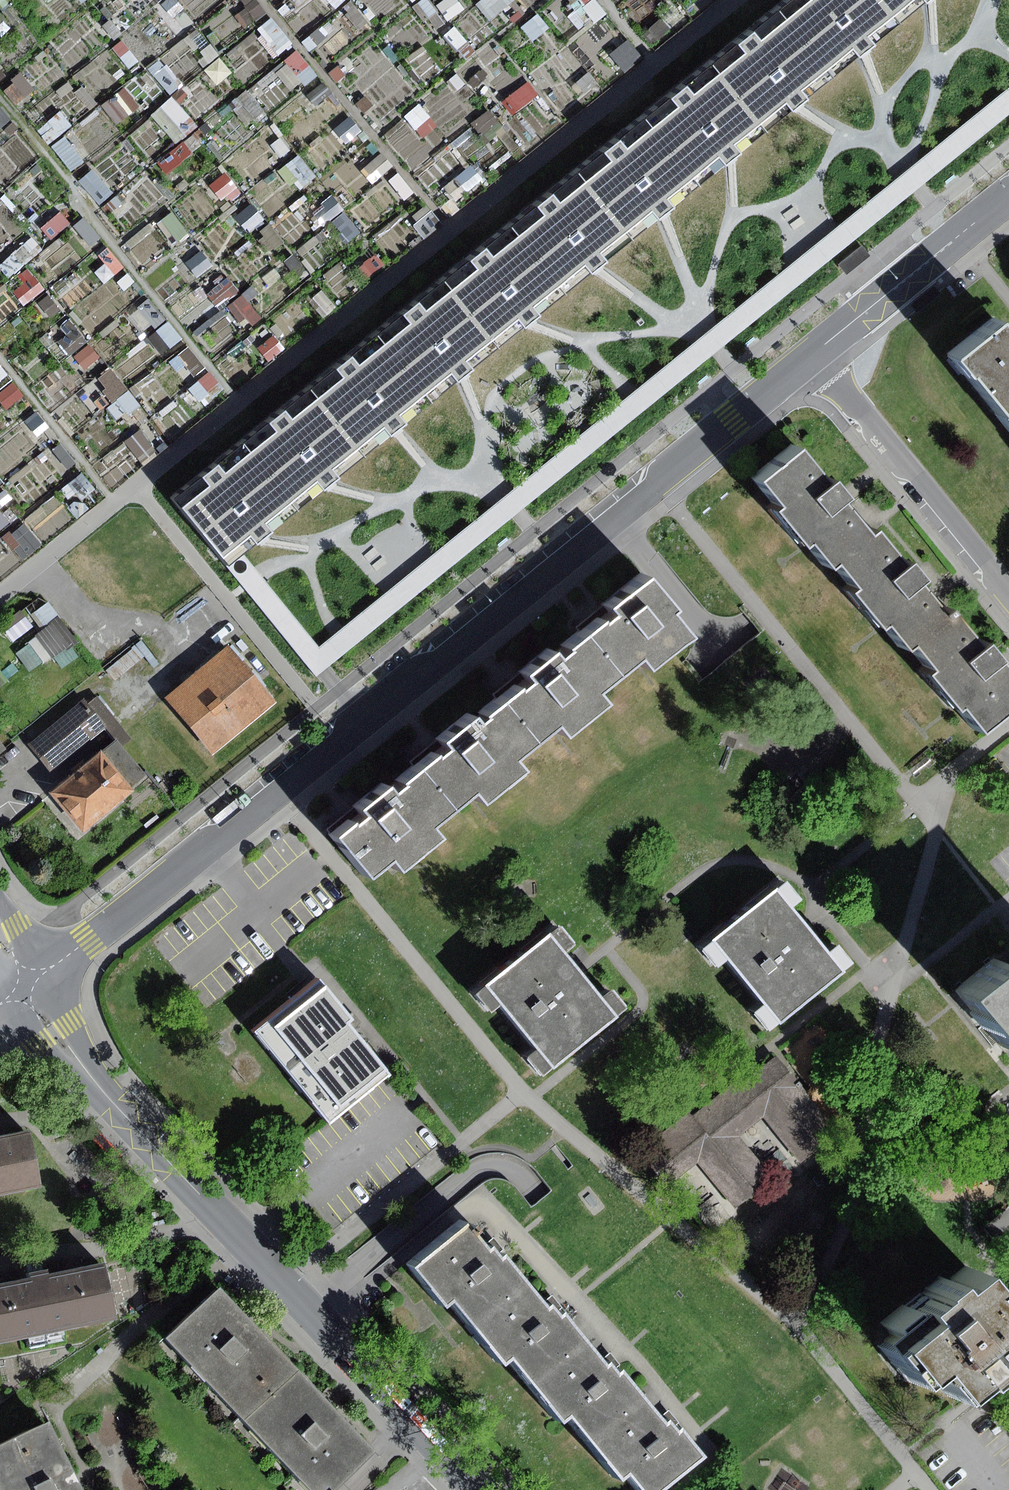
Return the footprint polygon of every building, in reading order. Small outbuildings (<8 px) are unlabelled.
[(776,4),(832,72),(861,49),(899,18),(885,0),(781,0),(776,4)] [(899,18),(921,0),(885,0),(899,18)] [(776,4),(709,58),(765,127),(797,101),(832,72),(776,4)] [(709,58),(642,113),(698,181),(730,155),(765,127),(709,58)] [(320,648),(248,559),(232,572),(317,676),(1008,115),(1008,89),(320,648)] [(159,103),(181,137),(199,126),(177,92),(159,103)] [(642,113),(575,168),(631,236),(661,211),(698,181),(642,113)] [(575,168),(508,222),(564,290),(595,265),(631,236),(575,168)] [(508,222),(441,277),(497,345),(528,320),(564,290),(508,222)] [(441,277),(374,331),(429,400),(461,374),(497,345),(441,277)] [(246,293),(231,301),(245,325),(259,317),(246,293)] [(1008,433),(1008,337),(993,318),(947,355),(963,374),(965,373),(998,414),(995,416),(1008,433)] [(374,331),(306,386),(362,454),(396,427),(429,400),(374,331)] [(192,342),(173,351),(185,376),(204,367),(192,342)] [(88,379),(112,419),(138,403),(114,364),(88,379)] [(23,392),(15,381),(0,391),(0,395),(7,404),(23,392)] [(306,386),(239,440),(295,509),(329,481),(362,454),(306,386)] [(239,440),(172,495),(228,563),(261,537),(295,509),(239,440)] [(801,543),(821,568),(827,562),(861,535),(835,504),(842,499),(826,479),(819,485),(790,450),(753,481),(773,506),(767,511),(797,547),(801,543)] [(867,530),(861,535),(827,562),(848,588),(842,594),(871,629),(878,624),(898,648),(903,644),(937,616),(913,586),(919,582),(903,563),(897,567),(867,530)] [(608,611),(581,634),(612,672),(633,654),(644,668),(685,634),(665,610),(670,605),(643,572),(603,604),(608,611)] [(36,670),(77,631),(44,597),(31,610),(44,624),(17,650),(36,670)] [(937,616),(903,644),(925,671),(920,675),(947,709),(952,705),(972,728),(999,706),(1004,713),(1008,709),(1008,686),(992,665),(996,662),(980,643),(974,648),(944,611),(937,616)] [(590,689),(612,672),(581,634),(555,655),(549,648),(520,672),(525,678),(497,701),(528,739),(549,722),(560,735),(601,702),(590,689)] [(275,702),(229,646),(166,697),(213,753),(275,702)] [(98,694),(88,703),(107,726),(118,739),(125,748),(136,740),(98,694)] [(84,699),(29,744),(51,771),(107,726),(88,703),(84,699)] [(507,756),(528,739),(497,701),(473,721),(468,714),(437,739),(442,745),(413,768),(445,807),(466,789),(477,802),(518,769),(507,756)] [(118,739),(102,752),(133,790),(149,776),(125,748),(118,739)] [(133,790),(102,752),(52,794),(83,832),(134,791),(133,790)] [(423,824),(445,807),(413,768),(388,789),(383,783),(353,807),(358,813),(331,835),(362,874),(383,856),(394,869),(434,837),(423,824)] [(781,880),(698,947),(712,964),(722,956),(757,999),(745,1008),(765,1032),(850,964),(833,943),(823,951),(784,904),(794,896),(781,880)] [(571,943),(556,924),(470,993),(487,1014),(498,1005),(534,1049),(525,1056),(540,1074),(622,1008),(608,990),(598,998),(575,970),(560,952),(571,943)] [(950,992),(1003,1056),(1008,1051),(1008,971),(995,954),(950,992)] [(317,976),(252,1031),(327,1121),(388,1070),(348,1022),(352,1018),(317,976)] [(773,1055),(642,1154),(669,1189),(701,1164),(735,1209),(774,1180),(741,1137),(765,1119),(799,1164),(835,1136),(773,1055)] [(40,1187),(28,1132),(0,1137),(0,1195),(40,1187)] [(506,1361),(555,1320),(526,1286),(499,1254),(492,1260),(463,1226),(411,1270),(442,1307),(446,1303),(500,1366),(506,1361)] [(0,1284),(0,1343),(114,1320),(103,1264),(44,1276),(43,1270),(33,1272),(23,1274),(25,1279),(0,1284)] [(939,1276),(924,1288),(926,1291),(905,1308),(902,1306),(881,1323),(890,1334),(875,1346),(906,1383),(927,1366),(950,1394),(970,1378),(973,1381),(993,1365),(975,1344),(1004,1321),(978,1289),(983,1285),(966,1265),(944,1283),(939,1276)] [(220,1288),(166,1340),(245,1422),(299,1369),(220,1288)] [(555,1320),(506,1361),(556,1421),(561,1416),(610,1375),(584,1344),(559,1316),(555,1320)] [(993,1333),(1006,1353),(1008,1350),(1008,1323),(993,1333)] [(376,1449),(299,1369),(245,1422),(311,1489),(334,1489),(376,1449)] [(610,1375),(561,1416),(611,1474),(619,1467),(665,1429),(638,1397),(615,1371),(610,1375)] [(0,1447),(0,1489),(83,1489),(79,1481),(50,1423),(0,1447)] [(619,1467),(639,1489),(653,1489),(695,1455),(680,1438),(669,1425),(665,1429),(619,1467)]
